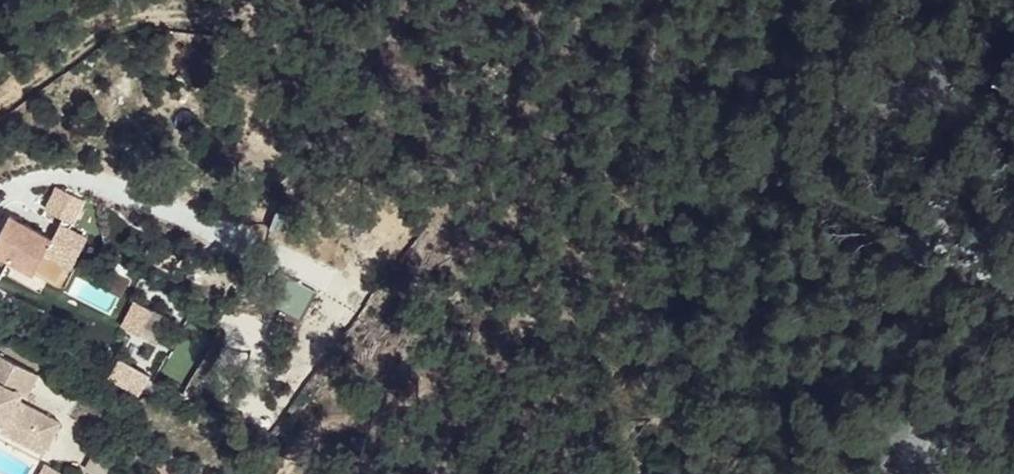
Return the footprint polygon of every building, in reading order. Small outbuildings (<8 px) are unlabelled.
[(13,217),(2,238),(16,246),(8,261),(36,276),(56,241),(13,217)] [(6,425),(2,433),(45,455),(61,424),(19,402),(22,395),(28,399),(40,376),(0,356),(0,422),(6,425)] [(60,470),(41,462),(36,473),(59,473),(60,470)]
